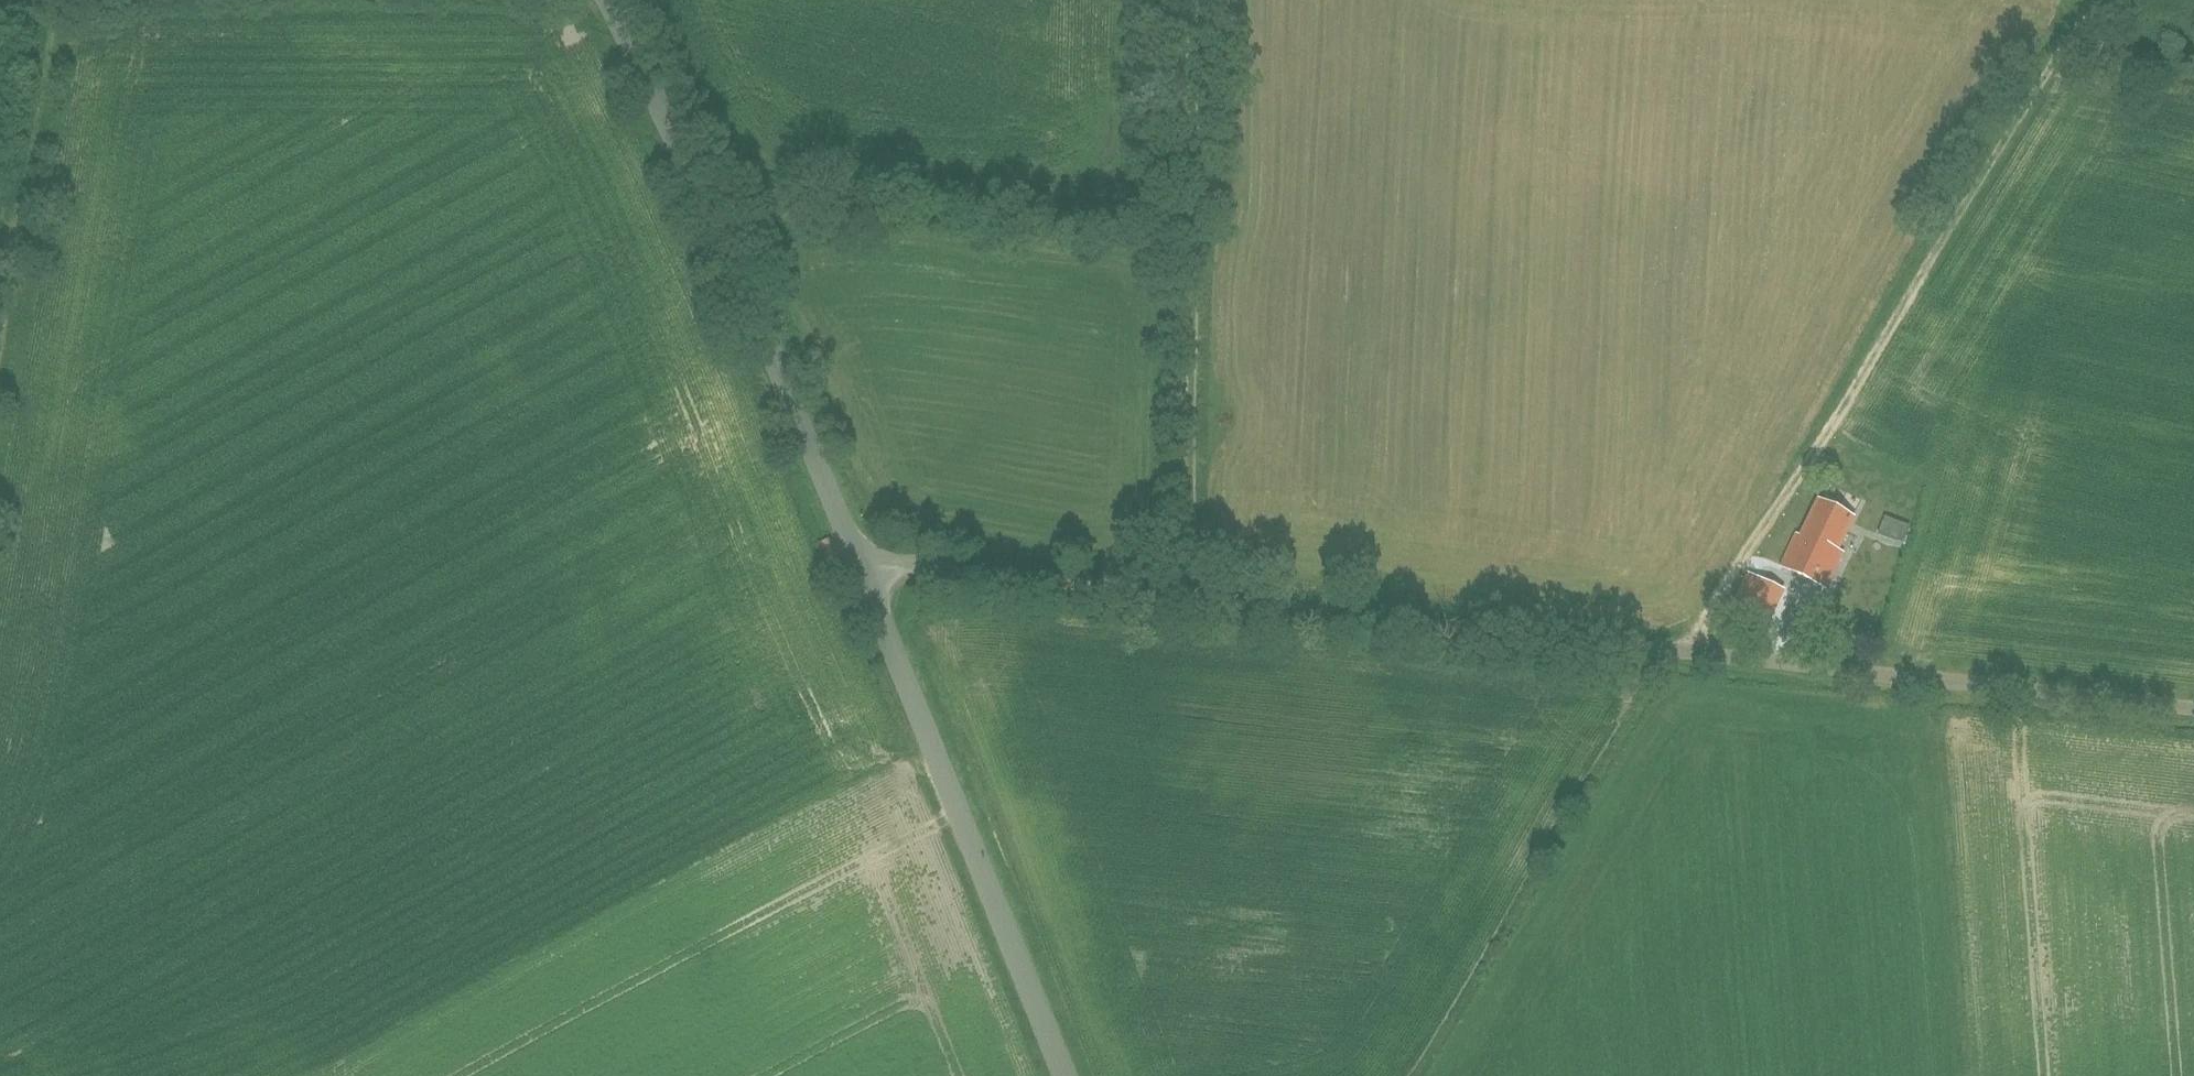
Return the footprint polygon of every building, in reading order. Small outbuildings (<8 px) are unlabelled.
[(1788,565),(1830,583),(1858,519),(1815,500),(1788,565)]
